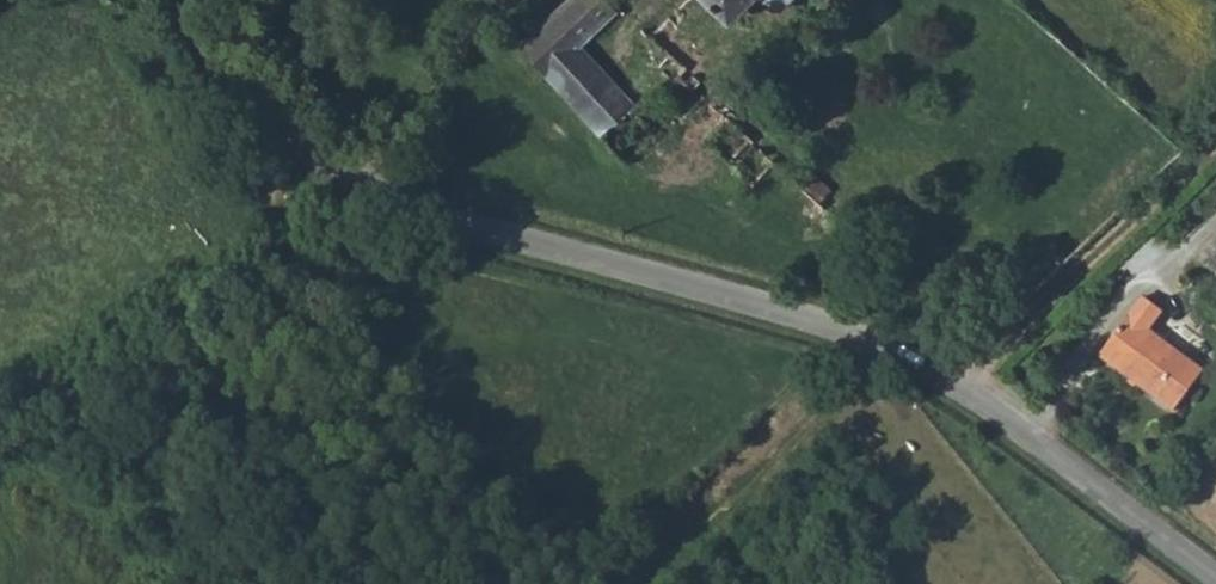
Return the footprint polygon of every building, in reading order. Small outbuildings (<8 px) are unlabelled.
[(522,45),(547,76),(580,46),(615,15),(605,0),(573,0),(522,45)] [(728,24),(752,0),(704,0),(728,24)] [(770,9),(779,10),(789,0),(761,0),(770,9)] [(637,105),(580,46),(547,76),(600,136),(637,105)] [(751,186),(775,160),(724,114),(701,139),(751,186)] [(1166,418),(1198,380),(1145,335),(1160,318),(1142,301),(1095,358),(1166,418)]
